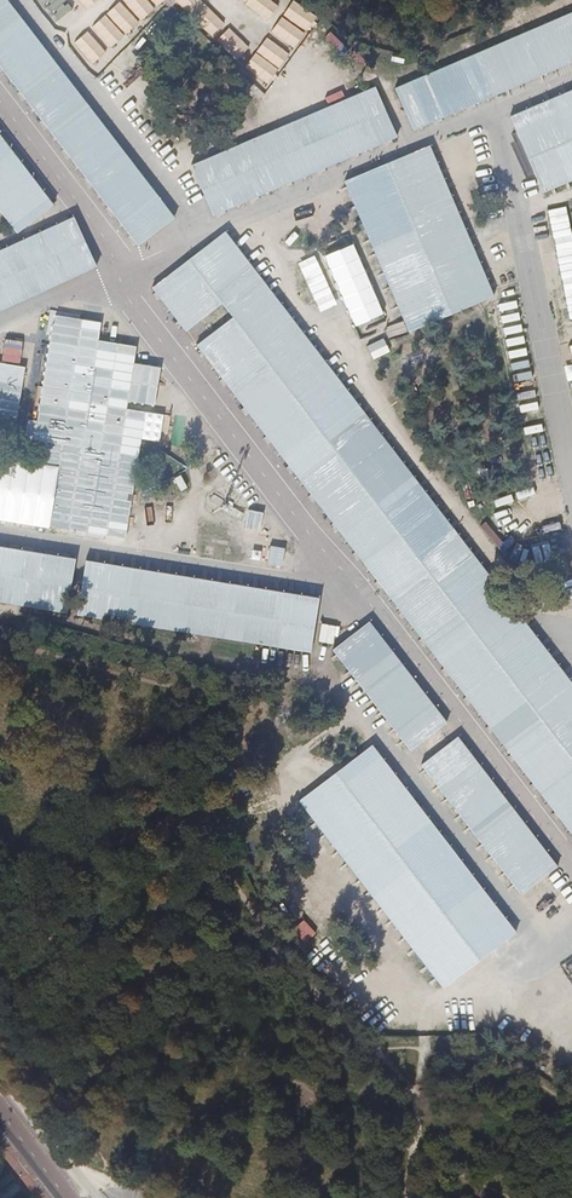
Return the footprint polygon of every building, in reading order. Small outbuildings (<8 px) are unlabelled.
[(276,6),(267,0),(255,0),(250,7),(267,19),(276,6)] [(196,19),(209,36),(222,26),(208,9),(196,19)] [(300,34),(307,49),(320,43),(314,28),(300,34)] [(285,54),(291,67),(303,62),(297,48),(285,54)] [(48,71),(56,65),(46,54),(38,60),(48,71)]
